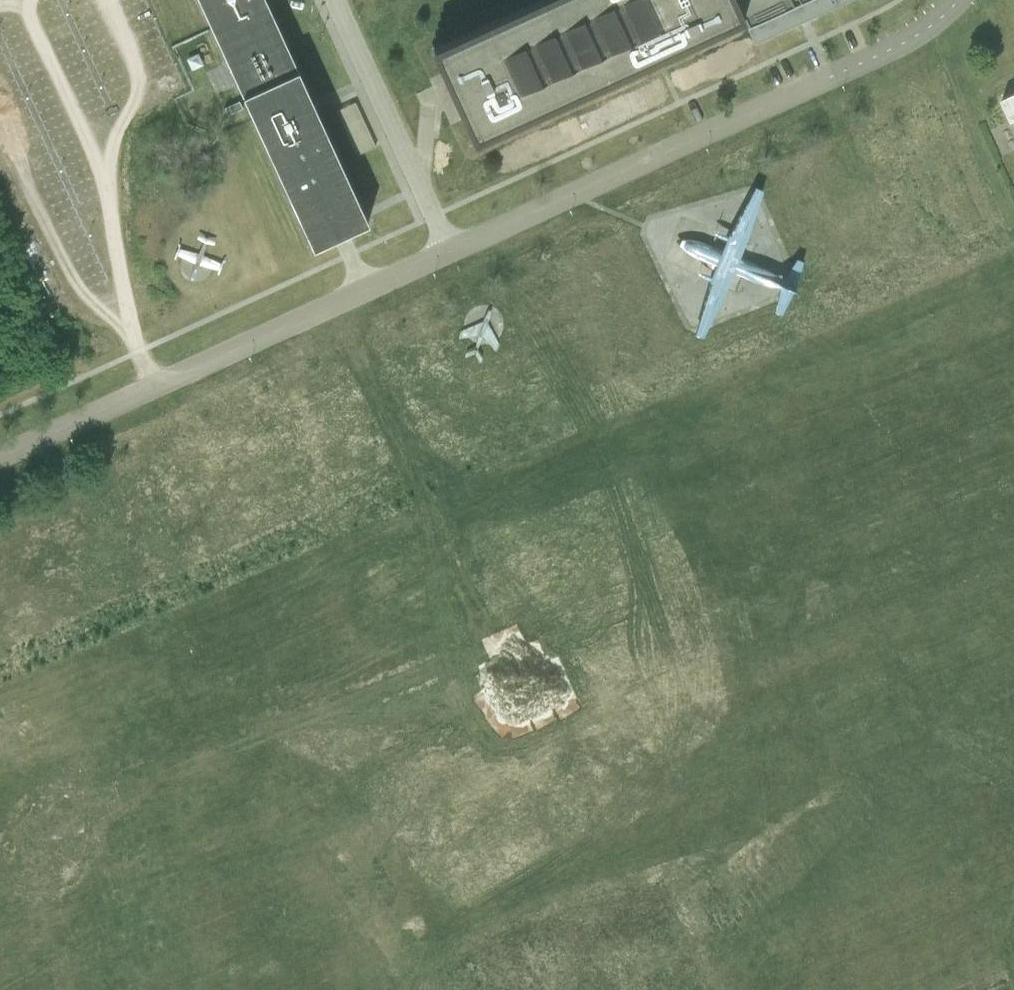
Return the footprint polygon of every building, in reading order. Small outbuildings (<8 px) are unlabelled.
[(265,0),(198,0),(313,249),(368,223),(265,0)] [(468,155),(515,134),(518,139),(535,131),(533,126),(576,106),(578,110),(604,98),(602,94),(747,28),(741,17),(739,18),(730,0),(518,0),(509,4),(508,0),(503,0),(490,6),(493,11),(419,46),(468,155)] [(743,21),(747,29),(754,44),(801,23),(794,7),(792,2),(791,0),(789,0),(793,8),(750,27),(746,19),(744,20),(743,21)] [(800,4),(801,6),(802,6),(808,3),(814,17),(851,0),(810,0),(801,4),(800,0),(798,0),(800,4)] [(1002,100),(1012,121),(1013,120),(1013,94),(1002,100)]
